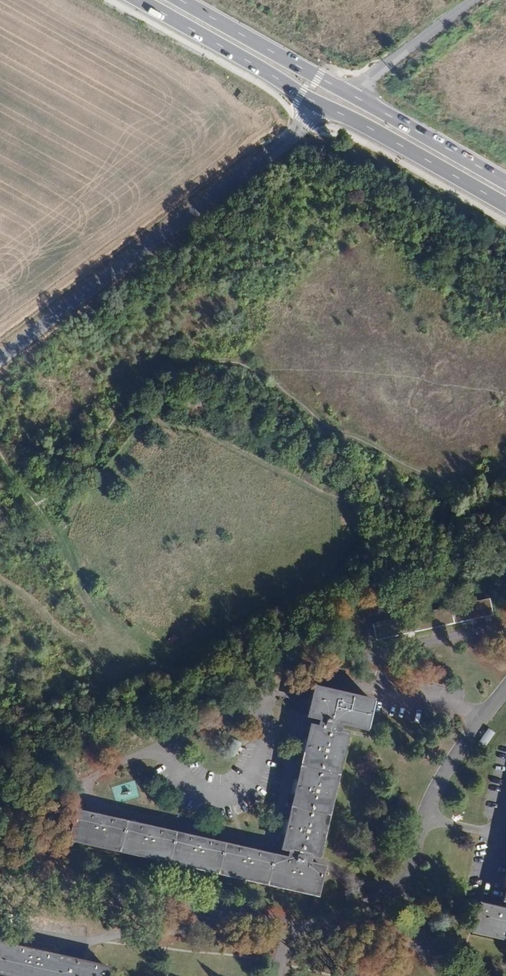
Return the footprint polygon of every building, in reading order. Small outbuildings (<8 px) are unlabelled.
[(491,616),(488,600),(372,624),(376,641),(491,616)] [(318,730),(308,728),(281,849),(289,851),(287,860),(75,813),(69,840),(316,894),(322,868),(307,865),(309,855),(317,857),(344,735),(336,734),(338,724),(415,741),(422,713),(313,689),(307,717),(320,720),(318,730)] [(486,747),(494,732),(487,728),(479,743),(486,747)] [(236,752),(239,743),(233,741),(230,750),(236,752)] [(479,906),(473,933),(505,940),(505,912),(479,906)] [(10,975),(105,975),(106,968),(0,945),(0,974),(10,975)]
